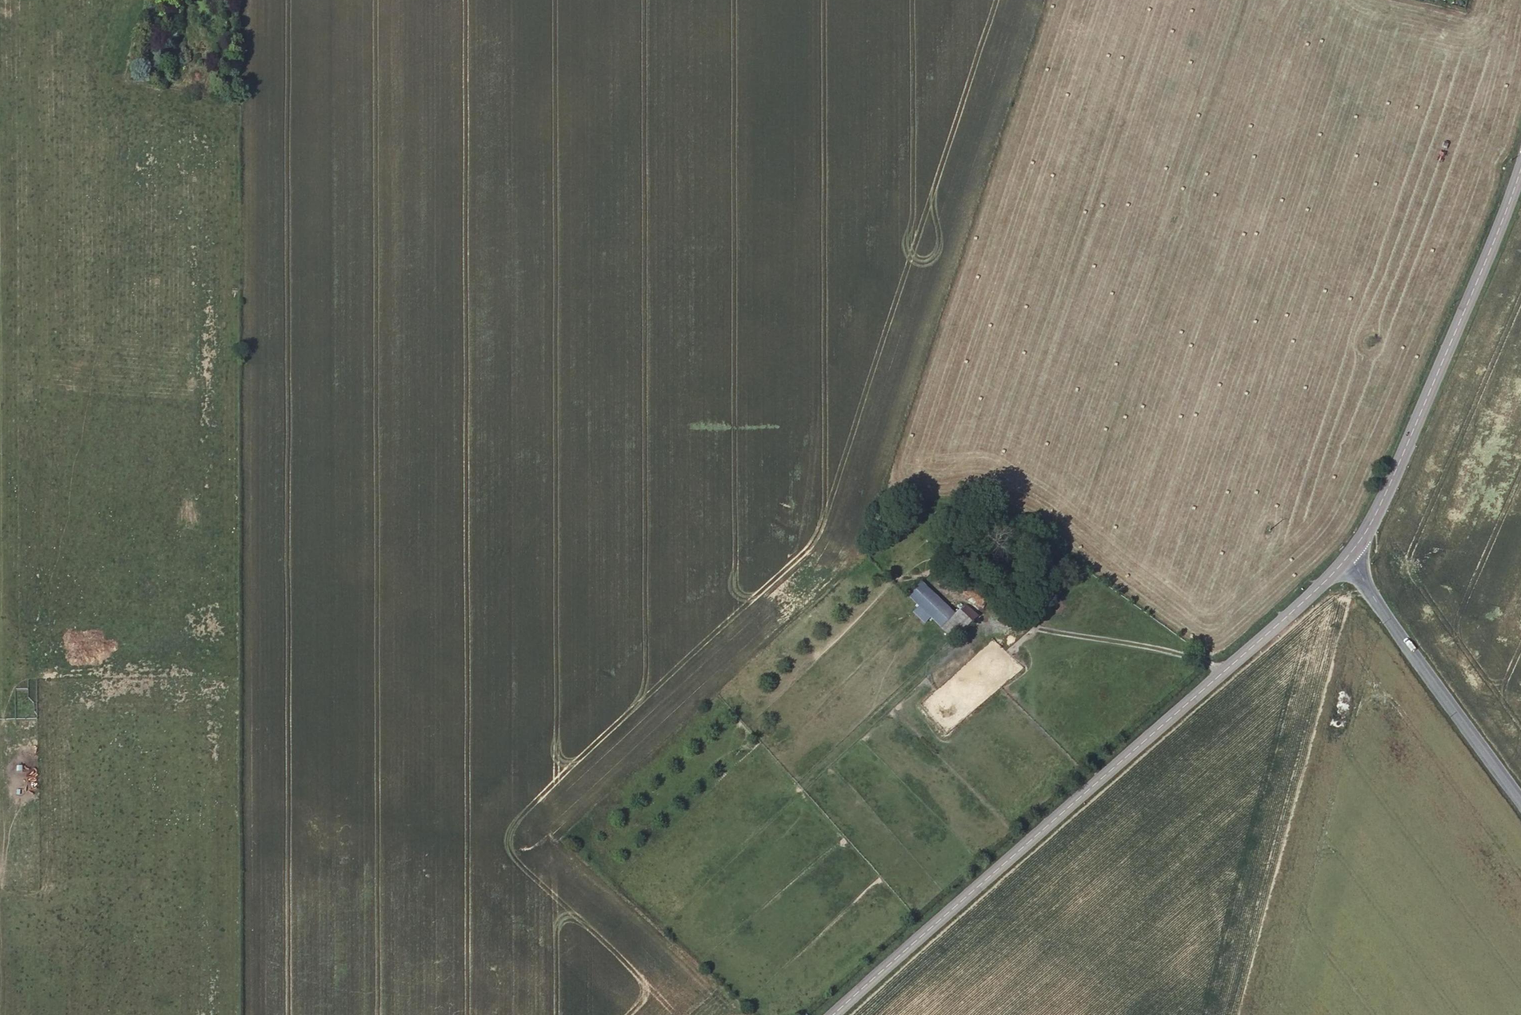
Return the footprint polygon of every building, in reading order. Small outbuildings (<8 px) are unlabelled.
[(906,595),(917,606),(911,611),(924,624),(930,618),(939,627),(953,613),(921,580),(906,595)] [(951,639),(976,614),(965,603),(940,628),(951,639)]
